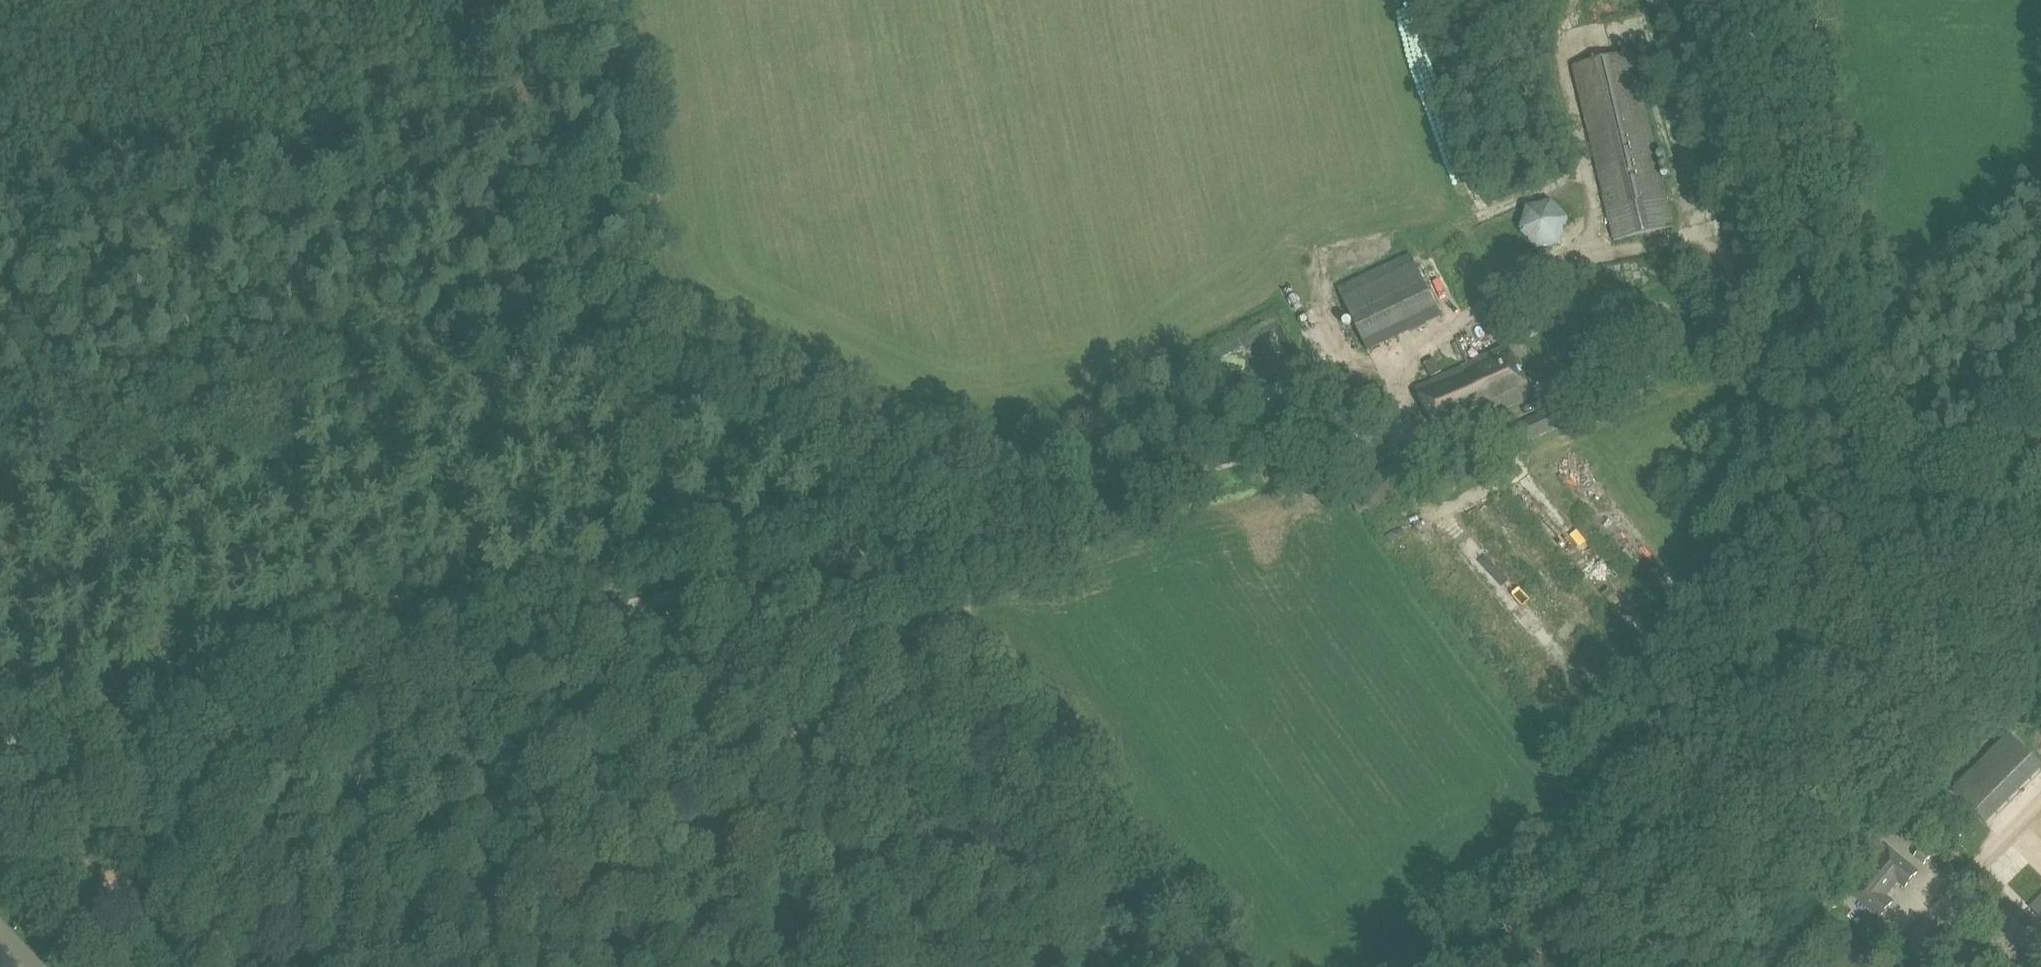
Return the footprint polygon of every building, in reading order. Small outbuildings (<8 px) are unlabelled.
[(1633,51),(1573,65),(1614,243),(1675,228),(1633,51)] [(1527,206),(1520,231),(1537,250),(1563,244),(1569,220),(1553,201),(1527,206)] [(1437,309),(1416,264),(1411,255),(1338,289),(1342,299),(1364,344),(1437,309)] [(1508,347),(1416,388),(1440,439),(1533,396),(1508,347)] [(1528,441),(1559,427),(1550,407),(1519,422),(1528,441)] [(1889,850),(1852,895),(1880,918),(1892,903),(1885,897),(1897,881),(1905,888),(1917,873),(1889,850)] [(1921,850),(1915,857),(1924,865),(1930,858),(1921,850)] [(2030,909),(2040,919),(2040,898),(2030,909)]
